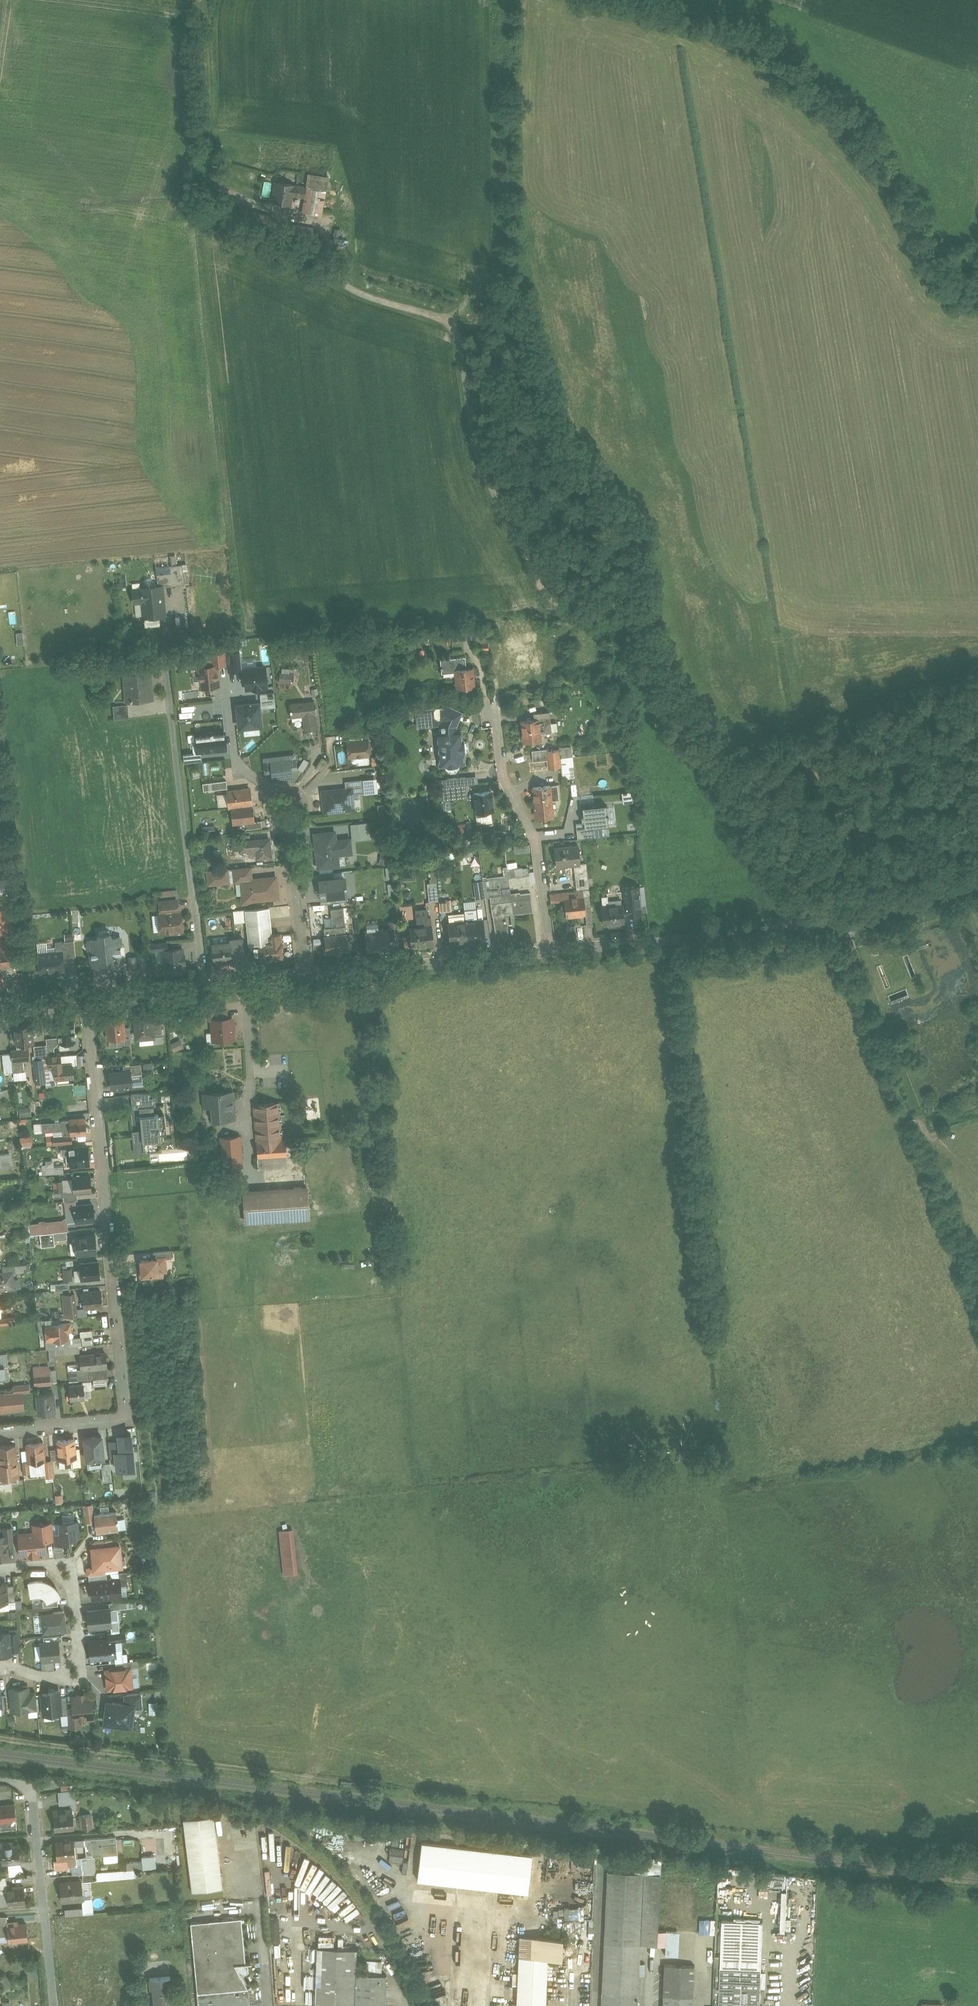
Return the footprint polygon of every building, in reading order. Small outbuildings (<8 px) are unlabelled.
[(330,178),(309,175),(305,197),(302,213),(323,216),(330,178)] [(294,184),(276,181),(273,202),(291,205),(292,195),(305,197),(306,188),(294,186),(294,184)] [(314,229),(289,224),(286,236),(312,241),(314,229)] [(183,564),(171,565),(172,572),(157,573),(158,586),(162,585),(162,586),(185,584),(183,564)] [(158,586),(142,587),(142,589),(133,590),(135,601),(143,600),(145,616),(158,615),(165,614),(162,586),(162,585),(158,586)] [(158,615),(145,616),(146,625),(159,623),(158,615)] [(503,639),(488,641),(489,650),(504,648),(503,639)] [(488,641),(475,642),(476,651),(489,650),(488,641)] [(523,642),(523,651),(535,650),(534,641),(523,642)] [(240,651),(226,652),(227,664),(228,672),(241,671),(240,651)] [(226,652),(211,654),(211,662),(219,661),(219,665),(227,664),(226,652)] [(466,656),(442,658),(443,672),(456,671),(458,689),(475,686),(473,666),(467,667),(466,656)] [(217,665),(199,667),(201,687),(209,687),(212,688),(215,688),(217,686),(219,685),(217,665)] [(265,667),(244,669),(246,689),(267,687),(265,667)] [(296,684),(298,669),(279,667),(278,682),(296,684)] [(148,671),(123,674),(126,702),(151,699),(148,671)] [(260,693),(261,700),(262,709),(275,708),(274,692),(260,693)] [(261,700),(237,702),(239,726),(263,724),(262,709),(261,700)] [(314,700),(290,703),(292,717),(304,716),(305,729),(317,728),(314,700)] [(127,704),(112,705),(114,718),(128,717),(127,704)] [(448,706),(417,710),(419,725),(441,723),(446,711),(448,706)] [(448,706),(446,711),(441,723),(456,725),(461,712),(448,706)] [(535,719),(522,721),(524,741),(541,739),(540,732),(552,731),(550,711),(534,713),(535,719)] [(456,725),(441,723),(442,732),(437,733),(441,765),(446,764),(447,768),(451,771),(456,770),(459,766),(459,763),(464,762),(463,753),(466,753),(465,739),(462,740),(461,730),(456,731),(456,725)] [(201,754),(228,751),(226,730),(194,733),(196,752),(183,754),(184,763),(202,761),(201,754)] [(378,731),(352,734),(353,741),(368,739),(368,740),(378,739),(378,731)] [(353,741),(348,741),(349,756),(369,754),(368,740),(368,739),(353,741)] [(559,749),(546,751),(547,752),(547,759),(560,758),(559,749)] [(547,752),(533,754),(534,761),(547,759),(547,752)] [(295,753),(262,757),(264,773),(271,772),(272,780),(293,777),(292,771),(298,770),(295,753)] [(328,760),(323,757),(317,766),(321,770),(328,760)] [(560,758),(547,759),(548,768),(561,767),(560,758)] [(191,769),(192,778),(199,777),(198,768),(191,769)] [(574,769),(562,770),(562,778),(575,777),(574,769)] [(466,776),(448,778),(449,786),(453,785),(465,784),(467,784),(466,776)] [(363,779),(345,780),(346,788),(351,788),(352,793),(365,792),(363,779)] [(227,780),(203,783),(204,790),(228,787),(227,780)] [(465,784),(453,785),(454,797),(466,796),(465,784)] [(558,784),(533,787),(535,806),(536,806),(537,815),(553,814),(552,804),(552,800),(559,799),(558,784)] [(250,788),(227,791),(229,807),(231,806),(252,804),(250,788)] [(346,788),(323,791),(326,811),(353,808),(352,793),(351,788),(346,788)] [(492,791),(476,792),(477,811),(478,811),(478,815),(487,814),(486,810),(494,810),(492,791)] [(584,822),(585,825),(594,824),(607,823),(606,803),(583,805),(584,822)] [(252,804),(231,806),(233,824),(244,823),(255,821),(253,804),(252,804)] [(262,820),(255,821),(244,823),(245,829),(263,827),(262,820)] [(368,822),(352,823),(353,838),(369,837),(368,822)] [(595,836),(594,824),(585,825),(584,822),(576,823),(577,837),(595,836)] [(336,831),(316,834),(319,867),(339,865),(338,853),(351,852),(350,839),(337,840),(336,831)] [(271,838),(240,841),(241,851),(259,849),(260,857),(271,856),(270,844),(271,844),(271,838)] [(512,846),(513,852),(528,850),(527,844),(512,846)] [(578,844),(554,847),(557,866),(574,865),(581,864),(580,863),(578,844)] [(586,862),(580,863),(581,864),(574,865),(575,872),(587,871),(586,862)] [(251,866),(233,868),(235,882),(243,881),(243,880),(253,879),(251,866)] [(228,869),(207,871),(209,884),(230,882),(228,869)] [(318,879),(333,878),(333,871),(315,873),(316,882),(318,882),(318,879)] [(587,871),(575,872),(577,889),(589,887),(587,871)] [(529,872),(522,873),(522,875),(515,876),(509,877),(510,886),(531,883),(529,872)] [(486,878),(483,879),(486,897),(491,896),(496,895),(495,888),(510,887),(510,886),(509,877),(509,875),(486,878)] [(253,879),(243,880),(243,881),(244,895),(243,895),(242,898),(242,900),(245,903),(247,903),(250,901),(249,900),(278,897),(276,877),(253,879)] [(333,878),(318,879),(318,882),(320,897),(345,895),(344,877),(333,878)] [(438,881),(428,883),(430,901),(440,900),(438,881)] [(626,904),(602,907),(604,924),(625,922),(624,915),(641,913),(641,912),(638,887),(638,886),(624,887),(626,904)] [(644,886),(638,887),(641,912),(647,912),(644,886)] [(589,889),(550,894),(551,900),(564,899),(566,916),(586,914),(586,913),(585,904),(591,903),(589,889)] [(531,893),(521,894),(520,893),(511,894),(514,913),(533,911),(531,893)] [(496,895),(491,896),(494,916),(497,935),(508,934),(505,914),(514,913),(511,894),(496,895)] [(178,900),(160,902),(161,913),(179,911),(178,900)] [(591,903),(585,904),(586,913),(586,914),(587,926),(593,925),(591,903)] [(426,904),(414,905),(416,918),(417,917),(427,916),(426,904)] [(269,907),(245,909),(249,944),(260,943),(271,941),(270,934),(272,934),(269,907)] [(344,908),(331,909),(333,927),(346,925),(344,908)] [(0,911),(0,937),(14,936),(11,910),(0,911)] [(179,911),(161,913),(159,913),(161,932),(183,929),(181,911),(179,911)] [(427,916),(417,917),(418,927),(409,928),(411,946),(433,943),(430,915),(427,916)] [(483,919),(465,921),(467,939),(485,937),(483,919)] [(397,921),(390,921),(392,938),(399,938),(397,921)] [(465,921),(448,923),(450,941),(467,939),(465,921)] [(333,927),(324,928),(325,936),(327,952),(349,949),(347,934),(346,934),(346,925),(333,927)] [(388,929),(366,931),(368,950),(390,948),(388,929)] [(272,934),(270,934),(271,941),(260,943),(261,957),(261,958),(284,955),(281,933),(272,934)] [(0,937),(0,964),(2,964),(3,967),(9,966),(9,963),(17,962),(14,936),(0,937)] [(111,937),(99,938),(99,939),(90,940),(88,943),(89,950),(91,952),(93,967),(123,964),(120,936),(111,937)] [(242,937),(230,938),(230,943),(231,943),(232,954),(244,953),(242,937)] [(880,939),(867,944),(870,953),(883,948),(880,939)] [(75,940),(56,942),(57,951),(63,951),(63,957),(76,955),(75,940)] [(168,941),(151,943),(152,951),(164,949),(169,948),(168,941)] [(230,943),(213,945),(214,963),(233,961),(232,954),(231,943),(230,943)] [(260,943),(249,944),(250,946),(247,946),(249,958),(261,957),(260,943)] [(169,948),(164,949),(166,971),(185,969),(184,962),(186,962),(185,954),(183,954),(183,947),(169,948)] [(57,951),(39,953),(41,972),(42,972),(44,973),(48,973),(49,971),(65,970),(63,957),(63,951),(57,951)] [(146,955),(128,957),(130,973),(148,971),(146,955)] [(227,1010),(209,1011),(210,1020),(213,1019),(228,1018),(227,1010)] [(152,1012),(135,1013),(137,1037),(154,1036),(152,1018),(152,1012)] [(161,1017),(152,1018),(154,1036),(163,1035),(161,1017)] [(228,1018),(213,1019),(214,1033),(216,1033),(216,1040),(234,1039),(232,1017),(228,1018)] [(123,1019),(107,1021),(109,1039),(124,1037),(125,1037),(124,1027),(123,1019)] [(74,1020),(58,1022),(60,1043),(76,1041),(76,1037),(76,1033),(75,1033),(74,1020)] [(32,1024),(15,1025),(17,1043),(34,1041),(33,1033),(36,1033),(35,1026),(32,1026),(32,1024)] [(53,1037),(46,1038),(47,1044),(48,1053),(55,1053),(53,1037)] [(179,1039),(170,1043),(173,1051),(182,1048),(179,1039)] [(47,1044),(34,1045),(36,1059),(44,1058),(48,1058),(48,1053),(47,1044)] [(29,1047),(20,1048),(21,1060),(23,1059),(30,1059),(29,1047)] [(20,1048),(12,1049),(12,1052),(13,1060),(21,1060),(20,1048)] [(12,1052),(3,1053),(4,1072),(14,1071),(13,1060),(12,1052)] [(72,1063),(62,1064),(61,1055),(61,1052),(55,1053),(48,1053),(50,1068),(50,1069),(56,1068),(57,1079),(74,1077),(73,1067),(73,1063),(72,1063)] [(71,1054),(61,1055),(62,1064),(72,1063),(71,1054)] [(36,1059),(34,1059),(36,1082),(46,1081),(45,1068),(44,1058),(36,1059)] [(21,1060),(13,1060),(14,1071),(14,1072),(24,1070),(23,1059),(21,1060)] [(142,1063),(124,1065),(124,1071),(131,1070),(131,1074),(142,1073),(142,1063)] [(124,1071),(110,1072),(112,1088),(118,1088),(120,1090),(124,1089),(126,1087),(132,1086),(131,1074),(131,1070),(124,1071)] [(85,1093),(85,1084),(72,1084),(73,1094),(85,1093)] [(235,1091),(206,1093),(207,1106),(216,1105),(217,1119),(214,1119),(214,1120),(236,1119),(235,1091)] [(149,1093),(131,1095),(132,1109),(139,1109),(154,1107),(153,1098),(149,1099),(149,1093)] [(273,1101),(253,1103),(257,1149),(277,1148),(273,1101)] [(30,1115),(30,1107),(18,1108),(19,1116),(30,1115)] [(154,1107),(139,1109),(141,1130),(132,1131),(133,1143),(143,1142),(144,1152),(162,1150),(160,1134),(166,1134),(164,1114),(155,1114),(154,1107)] [(86,1118),(62,1120),(63,1130),(63,1135),(72,1134),(87,1133),(86,1122),(87,1122),(86,1118)] [(62,1121),(42,1122),(43,1131),(63,1130),(62,1120),(62,1121)] [(63,1135),(54,1135),(54,1144),(72,1143),(72,1134),(63,1135)] [(31,1145),(31,1135),(19,1136),(19,1146),(31,1145)] [(240,1136),(222,1137),(224,1158),(241,1158),(240,1136)] [(88,1146),(69,1148),(69,1147),(61,1148),(61,1155),(67,1154),(67,1157),(66,1157),(67,1167),(68,1167),(68,1166),(70,1165),(70,1166),(89,1164),(88,1146)] [(277,1148),(257,1149),(259,1166),(287,1164),(285,1147),(277,1148)] [(11,1153),(0,1154),(1,1163),(0,1163),(1,1166),(12,1165),(11,1153)] [(63,1165),(42,1167),(42,1174),(64,1172),(63,1165)] [(90,1175),(72,1176),(73,1190),(73,1193),(77,1193),(92,1191),(90,1175)] [(62,1180),(53,1181),(54,1191),(52,1192),(53,1198),(63,1197),(63,1201),(77,1200),(77,1193),(73,1193),(73,1190),(63,1191),(62,1180)] [(307,1185),(244,1189),(246,1220),(310,1217),(307,1185)] [(92,1204),(68,1206),(69,1222),(76,1221),(94,1220),(92,1204)] [(66,1209),(55,1210),(56,1217),(54,1218),(54,1223),(67,1222),(66,1209)] [(67,1222),(54,1223),(55,1232),(67,1231),(68,1230),(67,1222)] [(55,1232),(53,1232),(54,1240),(67,1238),(67,1231),(55,1232)] [(53,1232),(40,1233),(41,1246),(54,1245),(54,1240),(53,1232)] [(96,1235),(75,1237),(76,1253),(97,1251),(96,1235)] [(14,1251),(1,1252),(3,1266),(14,1265),(16,1265),(15,1258),(14,1251)] [(172,1251),(154,1252),(154,1259),(157,1259),(164,1258),(172,1258),(172,1251)] [(164,1258),(157,1259),(158,1271),(165,1270),(164,1258)] [(154,1259),(141,1260),(143,1275),(151,1275),(153,1275),(153,1274),(159,1274),(158,1271),(157,1259),(154,1259)] [(97,1262),(80,1264),(80,1270),(74,1271),(75,1280),(98,1278),(97,1262)] [(0,1272),(0,1290),(15,1289),(13,1273),(13,1271),(0,1272)] [(100,1291),(83,1292),(84,1307),(101,1305),(100,1291)] [(73,1294),(63,1296),(65,1317),(76,1316),(73,1294)] [(64,1323),(44,1325),(45,1331),(46,1341),(66,1339),(65,1332),(64,1323)] [(92,1336),(80,1337),(81,1346),(93,1345),(92,1336)] [(80,1337),(66,1339),(46,1341),(47,1349),(48,1349),(54,1348),(62,1348),(78,1346),(81,1346),(80,1337)] [(106,1353),(79,1356),(81,1368),(107,1365),(106,1353)] [(49,1368),(43,1368),(42,1366),(34,1367),(35,1384),(51,1383),(49,1368)] [(91,1380),(83,1380),(83,1384),(84,1389),(92,1388),(91,1380)] [(30,1384),(14,1385),(15,1393),(23,1392),(23,1393),(31,1392),(30,1384)] [(83,1384),(69,1385),(70,1399),(85,1398),(84,1389),(83,1384)] [(5,1394),(5,1393),(0,1393),(0,1411),(25,1409),(23,1393),(23,1392),(15,1393),(5,1394)] [(53,1392),(37,1394),(39,1414),(55,1412),(53,1392)] [(131,1434),(119,1435),(119,1440),(120,1451),(115,1452),(116,1458),(117,1470),(134,1468),(131,1434)] [(102,1436),(84,1438),(88,1469),(102,1468),(101,1463),(101,1458),(104,1458),(102,1436)] [(74,1439),(58,1440),(60,1459),(76,1457),(74,1439)] [(120,1451),(119,1440),(108,1441),(110,1458),(116,1458),(115,1452),(120,1451)] [(43,1442),(27,1443),(29,1462),(30,1462),(44,1460),(45,1460),(43,1442)] [(0,1446),(0,1460),(0,1463),(0,1471),(1,1471),(8,1470),(12,1470),(11,1462),(18,1462),(16,1444),(0,1446)] [(52,1462),(45,1463),(45,1460),(44,1460),(46,1477),(53,1476),(53,1471),(52,1462)] [(29,1462),(23,1462),(24,1473),(31,1473),(30,1462),(29,1462)] [(110,1462),(101,1463),(102,1468),(103,1481),(112,1480),(110,1462)] [(8,1470),(1,1471),(3,1482),(9,1482),(9,1481),(8,1472),(8,1470)] [(19,1471),(8,1472),(9,1481),(20,1480),(19,1471)] [(93,1505),(84,1506),(85,1513),(94,1512),(93,1505)] [(117,1511),(95,1514),(97,1532),(119,1529),(118,1521),(119,1521),(118,1519),(117,1511)] [(78,1520),(59,1522),(60,1533),(61,1550),(64,1550),(63,1544),(67,1544),(67,1542),(70,1542),(70,1540),(78,1539),(77,1532),(79,1531),(78,1520)] [(52,1523),(42,1524),(44,1541),(54,1540),(54,1534),(52,1523)] [(39,1532),(19,1534),(21,1554),(29,1554),(30,1556),(37,1555),(37,1553),(45,1552),(44,1541),(42,1524),(39,1524),(39,1532)] [(14,1545),(13,1527),(4,1528),(5,1536),(6,1545),(14,1545)] [(296,1574),(293,1529),(278,1530),(281,1574),(296,1574)] [(95,1547),(93,1547),(95,1567),(95,1568),(104,1567),(122,1565),(120,1545),(106,1546),(95,1547)] [(105,1573),(89,1575),(90,1583),(92,1583),(92,1582),(108,1581),(107,1573),(105,1573)] [(108,1581),(92,1582),(92,1583),(93,1598),(121,1596),(120,1578),(110,1579),(110,1581),(108,1581)] [(41,1579),(37,1579),(29,1580),(31,1595),(38,1594),(40,1594),(42,1595),(44,1595),(45,1596),(45,1597),(46,1598),(47,1599),(47,1600),(58,1596),(61,1595),(60,1593),(58,1591),(57,1588),(55,1587),(54,1586),(52,1584),(50,1583),(47,1582),(43,1580),(43,1579),(41,1579)] [(0,1584),(0,1603),(8,1602),(7,1586),(6,1583),(0,1584)] [(14,1585),(7,1586),(8,1602),(16,1601),(14,1585)] [(58,1596),(47,1600),(47,1599),(43,1601),(44,1606),(51,1606),(59,1605),(58,1596)] [(44,1606),(33,1607),(34,1615),(43,1614),(43,1613),(52,1612),(51,1606),(44,1606)] [(110,1609),(88,1611),(90,1628),(98,1627),(99,1628),(103,1628),(103,1627),(112,1626),(110,1610),(110,1609)] [(52,1612),(43,1613),(43,1614),(45,1630),(44,1630),(44,1631),(45,1631),(65,1629),(66,1629),(66,1628),(65,1628),(64,1612),(64,1611),(63,1611),(52,1612)] [(19,1632),(10,1633),(11,1651),(20,1650),(19,1632)] [(125,1632),(108,1633),(109,1640),(114,1640),(114,1642),(126,1640),(125,1632)] [(0,1633),(0,1655),(11,1654),(10,1633),(9,1633),(0,1633)] [(109,1640),(91,1642),(92,1659),(115,1657),(114,1642),(114,1640),(109,1640)] [(45,1643),(41,1643),(43,1661),(60,1659),(59,1642),(59,1641),(45,1643)] [(133,1661),(116,1663),(117,1669),(131,1668),(134,1668),(133,1661)] [(157,1661),(147,1664),(149,1671),(159,1669),(157,1661)] [(117,1669),(106,1670),(108,1689),(133,1687),(131,1668),(117,1669)] [(27,1687),(12,1689),(12,1696),(11,1698),(11,1699),(13,1701),(13,1704),(11,1706),(11,1707),(14,1709),(14,1711),(29,1710),(28,1692),(27,1687)] [(36,1691),(28,1692),(29,1710),(38,1709),(36,1691)] [(60,1691),(49,1691),(49,1693),(42,1694),(44,1715),(55,1714),(55,1712),(61,1711),(62,1711),(60,1697),(60,1691)] [(142,1692),(124,1694),(125,1704),(132,1705),(132,1709),(143,1708),(142,1692)] [(91,1695),(73,1697),(74,1708),(75,1720),(76,1720),(93,1718),(91,1695)] [(67,1697),(60,1697),(62,1711),(61,1711),(61,1715),(68,1715),(68,1709),(67,1697)] [(125,1704),(108,1702),(105,1723),(129,1726),(130,1720),(132,1720),(133,1711),(131,1711),(132,1709),(132,1705),(125,1704)] [(74,1708),(68,1709),(68,1715),(69,1727),(76,1726),(76,1720),(75,1720),(74,1708)] [(75,1790),(59,1792),(60,1804),(72,1803),(71,1797),(76,1797),(75,1790)] [(0,1805),(0,1829),(17,1827),(16,1819),(17,1819),(15,1803),(0,1805)] [(72,1808),(53,1810),(56,1829),(74,1827),(72,1808)] [(90,1813),(83,1814),(83,1818),(80,1818),(82,1828),(92,1827),(90,1813)] [(214,1816),(184,1819),(192,1892),(223,1888),(214,1816)] [(116,1836),(85,1839),(87,1857),(118,1854),(116,1836)] [(74,1840),(56,1841),(58,1859),(66,1858),(66,1863),(68,1863),(74,1862),(74,1857),(76,1857),(74,1840)] [(19,1844),(13,1845),(12,1842),(0,1843),(2,1863),(21,1861),(19,1844)] [(532,1856),(422,1843),(418,1880),(528,1893),(532,1856)] [(95,1858),(87,1859),(87,1857),(87,1859),(82,1859),(83,1873),(96,1872),(95,1858)] [(66,1858),(58,1859),(54,1859),(55,1870),(68,1869),(68,1863),(66,1863),(66,1858)] [(788,1874),(764,1870),(763,1889),(788,1890),(788,1874)] [(660,1874),(608,1871),(608,1879),(602,1992),(638,1993),(639,1975),(640,1944),(657,1945),(660,1874)] [(96,1872),(83,1873),(83,1881),(97,1880),(97,1872),(96,1872)] [(81,1881),(61,1883),(63,1900),(83,1899),(81,1881)] [(8,1888),(9,1892),(0,1893),(0,1904),(25,1902),(23,1887),(8,1888)] [(228,1902),(228,1910),(242,1909),(242,1901),(228,1902)] [(583,1918),(583,1907),(562,1908),(563,1920),(583,1918)] [(0,1916),(0,1937),(1,1937),(1,1941),(9,1941),(7,1922),(8,1922),(7,1916),(0,1916)] [(210,1921),(191,1922),(198,1992),(248,1988),(241,1973),(247,1970),(246,1963),(250,1963),(250,1962),(246,1962),(242,1917),(210,1920),(210,1921)] [(277,1917),(267,1918),(268,1943),(279,1942),(277,1917)] [(714,1934),(714,1919),(698,1919),(698,1933),(714,1934)] [(763,1921),(723,1920),(722,1936),(763,1937),(763,1921)] [(19,1924),(18,1921),(8,1922),(7,1922),(9,1941),(20,1939),(20,1938),(28,1937),(28,1939),(29,1939),(27,1924),(19,1924)] [(677,1931),(667,1930),(665,1955),(675,1956),(677,1931)] [(520,1936),(517,2005),(546,2005),(548,1958),(549,1938),(520,1936)] [(722,1936),(721,1956),(721,1966),(719,2005),(760,2005),(762,1968),(763,1937),(722,1936)] [(563,1938),(549,1938),(548,1958),(562,1959),(563,1938)] [(317,1947),(315,2005),(385,2005),(387,1975),(356,1973),(357,1949),(317,1947)] [(381,1970),(381,1960),(365,1961),(365,1970),(381,1970)] [(664,1964),(663,2005),(693,2005),(695,1965),(664,1964)] [(10,1976),(1,1977),(2,1983),(3,1988),(11,1987),(10,1976)] [(150,1979),(151,1988),(154,1988),(156,2005),(173,2005),(170,1986),(172,1986),(171,1977),(150,1979)] [(197,1992),(199,2005),(250,2005),(248,1988),(198,1992),(197,1992)] [(602,1992),(601,2005),(637,2005),(638,1994),(638,1993),(602,1992)]
